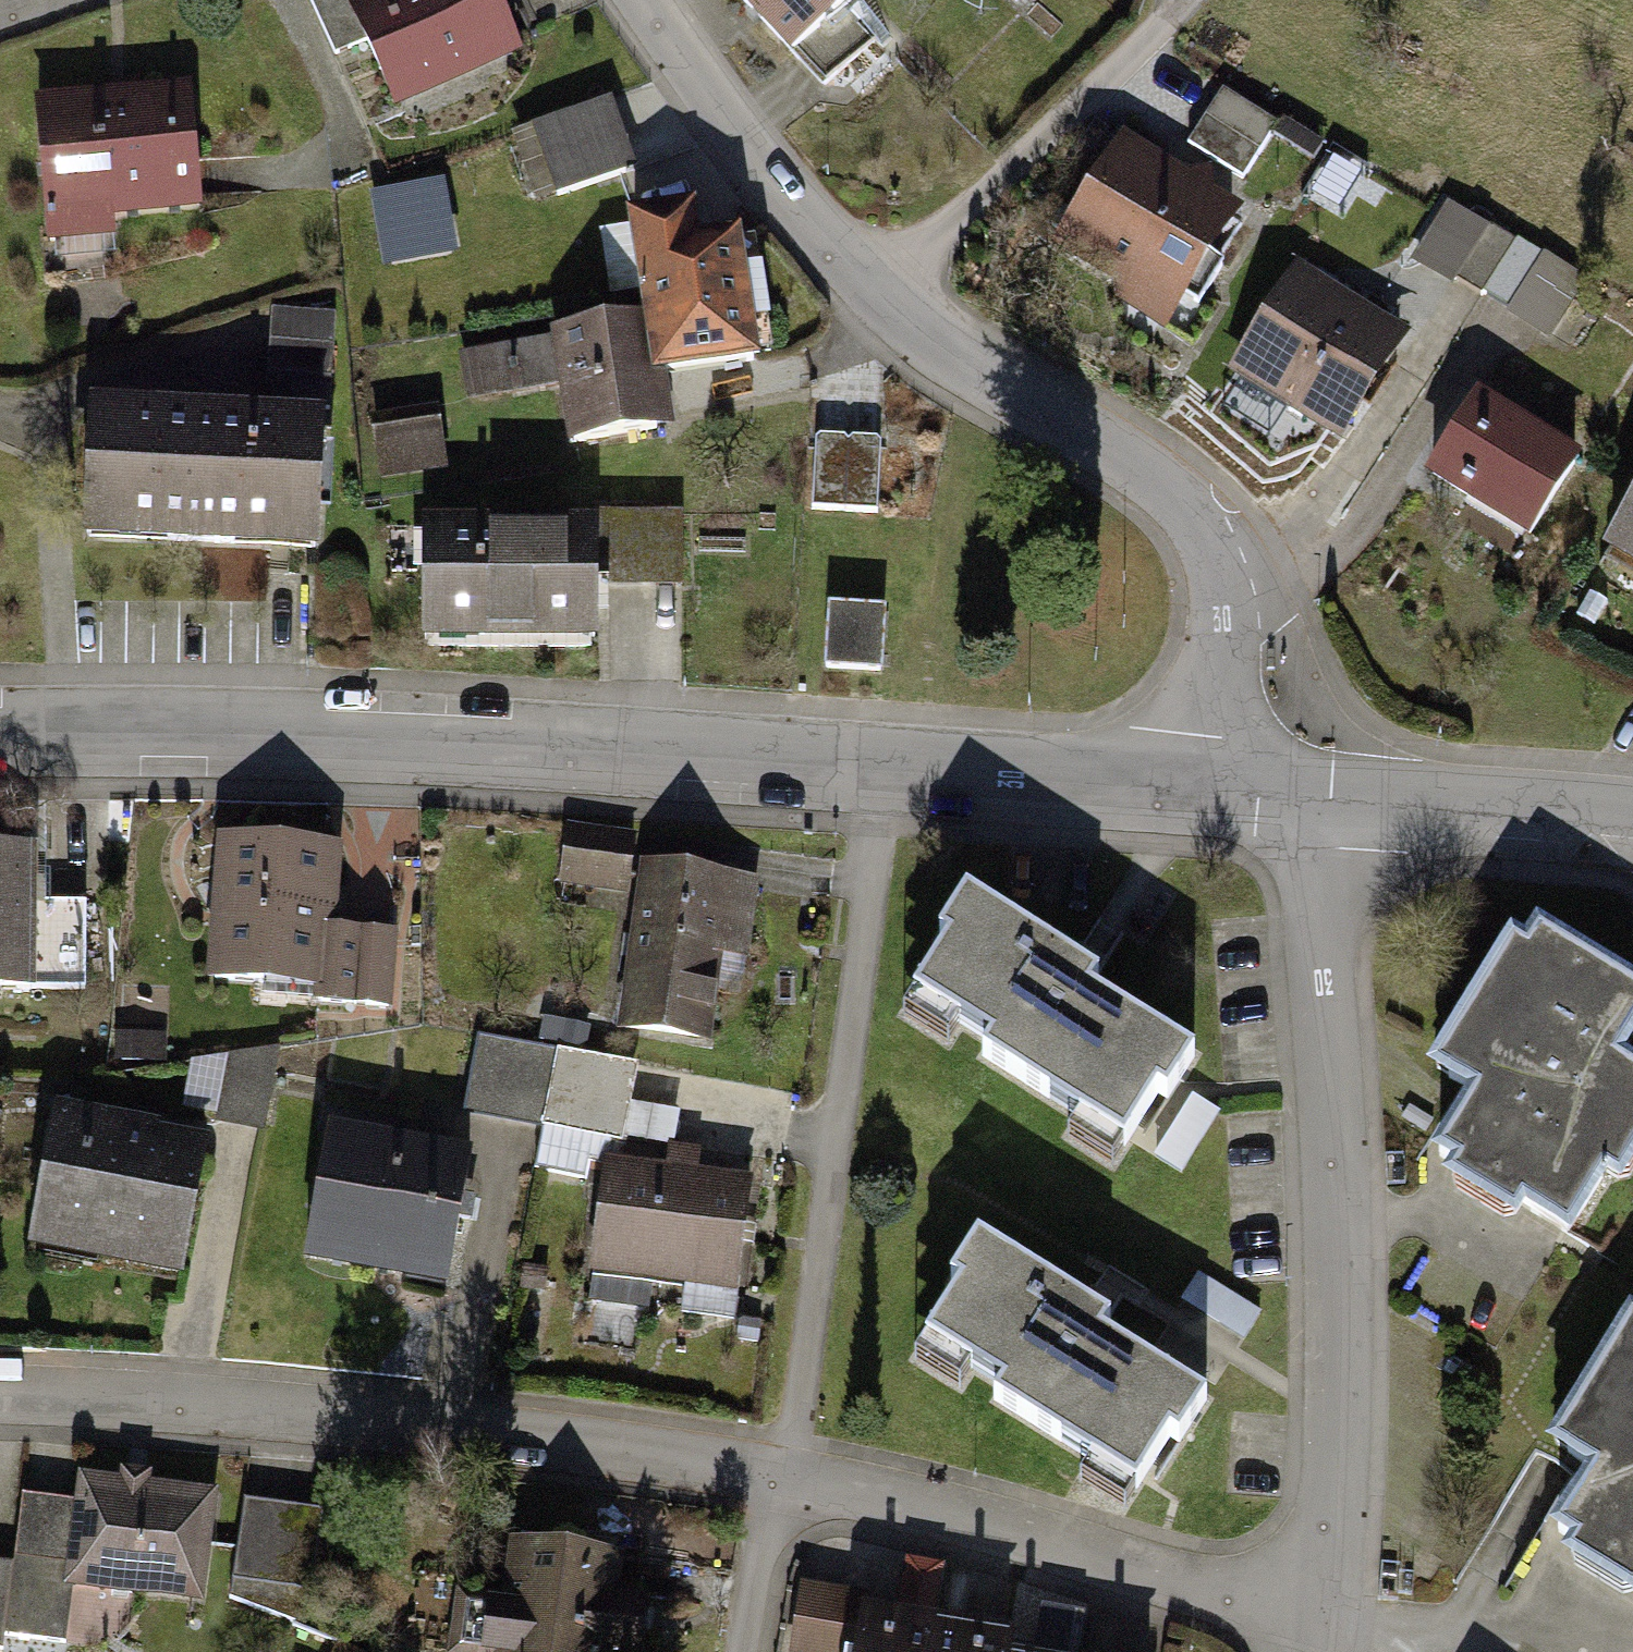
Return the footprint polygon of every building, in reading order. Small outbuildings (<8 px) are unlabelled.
[(361,11),(402,105),(520,54),(497,0),(387,0),(361,11)] [(790,39),(831,0),(753,0),(790,39)] [(1280,120),(1230,93),(1196,154),(1246,182),(1280,120)] [(200,98),(42,112),(53,234),(211,220),(200,98)] [(607,110),(526,138),(547,198),(628,171),(607,110)] [(1242,206),(1127,140),(1058,258),(1174,325),(1242,206)] [(430,190),(382,204),(392,238),(440,224),(430,190)] [(1540,256),(1454,212),(1425,268),(1512,311),(1540,256)] [(686,218),(631,226),(652,386),(773,370),(756,241),(698,249),(686,218)] [(1408,335),(1307,275),(1240,386),(1341,446),(1408,335)] [(338,326),(282,321),(275,396),(331,401),(338,326)] [(633,330),(465,355),(472,403),(556,391),(565,450),(650,437),(633,330)] [(1566,459),(1477,407),(1429,488),(1519,540),(1566,459)] [(442,463),(425,416),(372,435),(389,482),(442,463)] [(325,438),(94,433),(92,545),(323,550),(325,438)] [(878,444),(818,441),(815,501),(875,505),(878,444)] [(1611,560),(1632,571),(1632,518),(1611,560)] [(680,521),(602,524),(605,590),(682,587),(680,521)] [(592,543),(426,542),(426,646),(591,647),(592,543)] [(878,616),(832,617),(834,677),(879,676),(878,616)] [(629,847),(571,840),(566,885),(623,892),(629,847)] [(323,859),(215,854),(208,988),(389,997),(391,937),(320,934),(323,859)] [(0,863),(0,985),(82,985),(81,910),(31,910),(31,863),(0,863)] [(752,882),(641,869),(620,1041),(708,1051),(719,960),(742,963),(752,882)] [(1089,990),(962,909),(893,1017),(1121,1161),(1181,1068),(1080,1004),(1089,990)] [(1520,958),(1503,948),(1424,1080),(1466,1106),(1430,1167),(1575,1254),(1632,1157),(1632,1079),(1614,1068),(1632,1036),(1632,991),(1535,932),(1520,958)] [(559,1063),(484,1046),(472,1116),(543,1128),(559,1063)] [(277,1058),(203,1066),(198,1116),(264,1127),(277,1058)] [(634,1074),(559,1063),(549,1129),(624,1140),(634,1074)] [(641,1106),(635,1137),(678,1145),(684,1114),(641,1106)] [(200,1142),(56,1120),(36,1250),(180,1273),(200,1142)] [(470,1171),(329,1146),(309,1260),(450,1285),(470,1171)] [(751,1193),(611,1177),(599,1277),(739,1294),(751,1193)] [(1103,1327),(972,1243),(943,1288),(957,1297),(918,1358),(1139,1499),(1196,1410),(1093,1344),(1103,1327)] [(692,1295),(689,1318),(742,1324),(745,1300),(692,1295)] [(1624,1324),(1549,1459),(1588,1485),(1547,1549),(1632,1596),(1632,1329),(1624,1324)] [(216,1498),(85,1482),(72,1593),(203,1608),(216,1498)] [(74,1507),(20,1503),(9,1639),(63,1643),(74,1507)] [(322,1516),(251,1507),(240,1585),(311,1595),(322,1516)] [(519,1554),(514,1612),(480,1609),(476,1651),(633,1651),(637,1609),(618,1607),(622,1564),(519,1554)] [(804,1593),(795,1651),(847,1651),(855,1601),(804,1593)] [(863,1619),(857,1651),(997,1651),(998,1642),(863,1619)]
